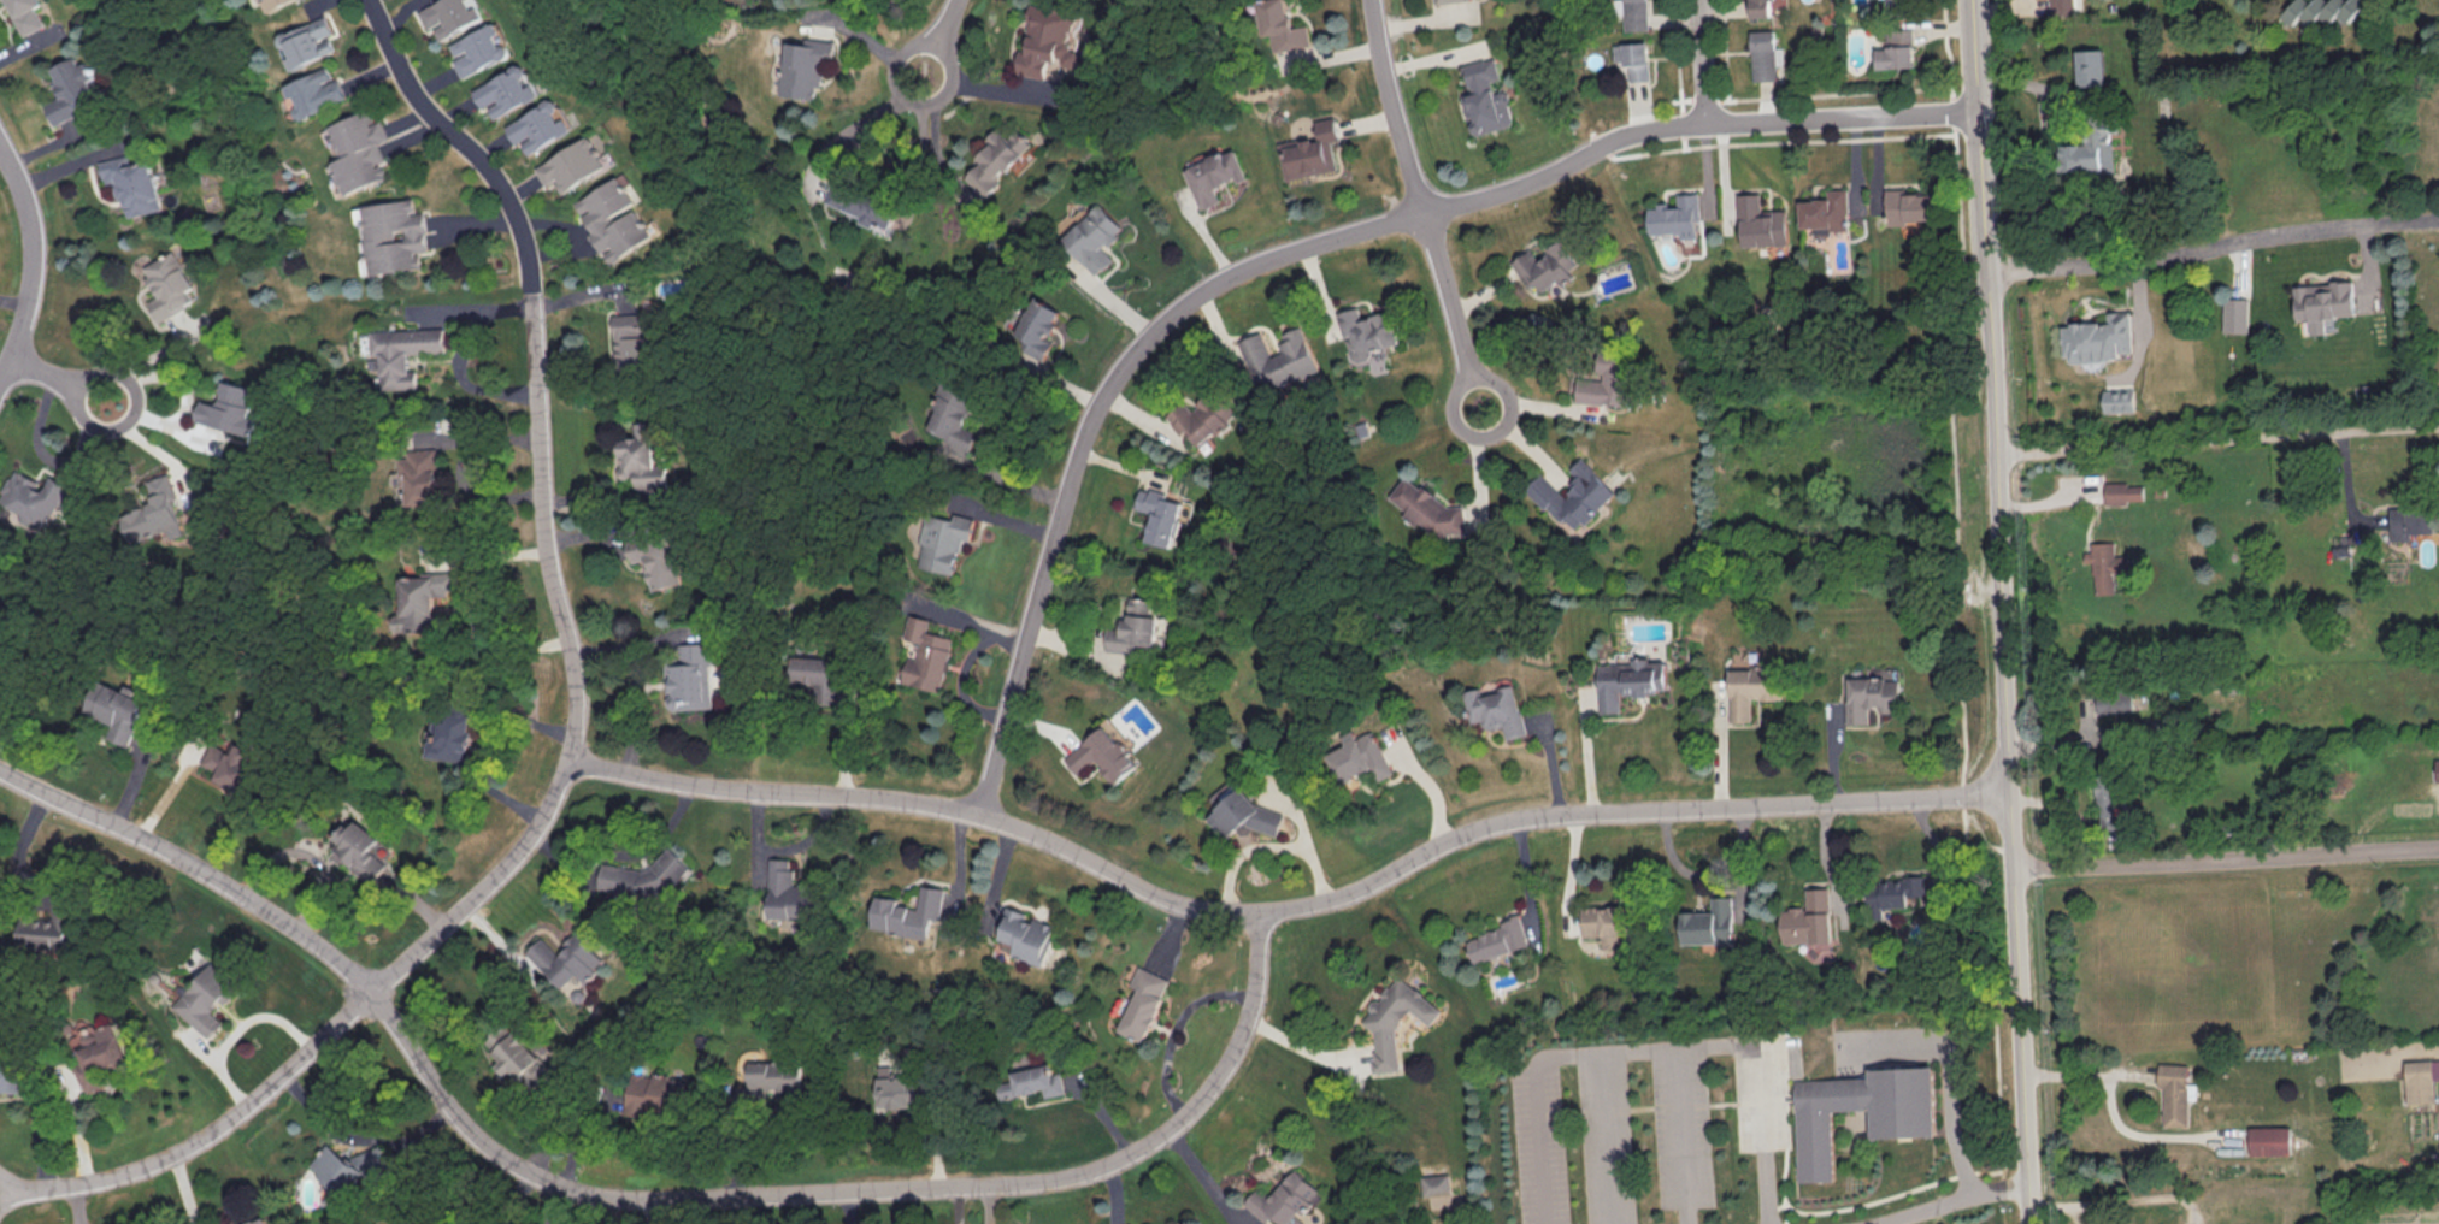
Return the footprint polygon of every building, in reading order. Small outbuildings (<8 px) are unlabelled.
[(38,0),(5,0),(23,35),(42,25),(33,7),(40,3),(38,0)] [(264,11),(290,0),(259,0),(264,11)] [(427,28),(433,26),(439,39),(481,19),(471,0),(438,0),(418,10),(427,28)] [(1291,26),(1287,0),(1257,0),(1262,35),(1270,33),(1272,50),(1310,45),(1308,24),(1291,26)] [(1648,0),(1624,0),(1626,30),(1650,29),(1648,0)] [(1751,16),(1771,16),(1771,0),(1751,0),(1751,16)] [(2051,13),(2074,12),(2074,0),(2051,0),(2051,13)] [(2360,6),(2353,0),(2310,0),(2294,0),(2281,15),(2293,25),(2300,15),(2311,23),(2318,14),(2329,23),(2336,14),(2346,22),(2360,6)] [(1044,77),(1048,60),(1077,66),(1080,51),(1074,50),(1082,12),(1031,3),(1017,72),(1044,77)] [(290,68),(335,51),(329,36),(333,34),(326,16),(281,32),(290,57),(287,58),(290,68)] [(450,42),(458,58),(454,60),(462,77),(508,55),(497,33),(499,32),(494,22),(450,42)] [(1913,28),(1887,28),(1887,48),(1877,48),(1877,67),(1914,66),(1913,28)] [(1777,79),(1775,29),(1751,30),(1753,80),(1777,79)] [(814,98),(815,85),(822,86),(824,58),(833,59),(835,40),(805,37),(804,42),(784,41),(779,95),(814,98)] [(1630,80),(1651,79),(1650,42),(1615,42),(1616,63),(1630,62),(1630,80)] [(2078,85),(2105,84),(2104,48),(2077,49),(2078,85)] [(49,67),(60,95),(44,101),(53,123),(81,112),(77,104),(97,96),(80,54),(49,67)] [(1462,64),(1469,90),(1461,93),(1473,135),(1515,123),(1505,88),(1495,91),(1492,80),(1503,77),(1497,54),(1462,64)] [(473,87),(483,108),(489,105),(495,117),(539,96),(523,63),(473,87)] [(347,97),(338,77),(333,80),(327,66),(283,84),(288,97),(293,95),(298,106),(292,108),(297,118),(347,97)] [(506,123),(517,143),(523,140),(529,152),(569,132),(553,99),(506,123)] [(384,177),(379,164),(386,161),(378,142),(389,138),(381,119),(370,123),(365,110),(323,126),(349,191),(384,177)] [(1285,178),(1337,169),(1332,141),(1339,140),(1335,116),(1315,119),(1318,136),(1279,142),(1285,178)] [(2114,169),(2111,121),(2096,122),(2097,129),(2085,130),(2086,143),(2060,144),(2061,172),(2114,169)] [(982,195),(1034,145),(1017,128),(1008,137),(997,126),(985,138),(990,143),(976,158),(979,161),(964,176),(982,195)] [(537,166),(548,185),(557,180),(564,192),(609,166),(591,135),(537,166)] [(1186,166),(1202,209),(1222,201),(1217,188),(1248,177),(1237,147),(1186,166)] [(99,160),(105,183),(117,180),(126,217),(161,209),(149,157),(130,161),(128,154),(99,160)] [(638,205),(621,175),(576,202),(610,261),(654,236),(636,206),(638,205)] [(861,216),(859,221),(871,226),(873,221),(889,227),(899,202),(834,176),(824,201),(861,216)] [(1802,228),(1851,227),(1849,187),(1829,188),(1829,198),(1801,200),(1802,228)] [(1935,192),(1906,193),(1906,187),(1888,187),(1889,222),(1936,221),(1935,192)] [(1651,233),(1682,232),(1683,244),(1697,244),(1696,220),(1701,219),(1699,191),(1677,192),(1677,204),(1649,205),(1651,233)] [(1789,244),(1788,209),(1762,209),(1762,192),(1740,193),(1742,245),(1789,244)] [(362,204),(370,273),(422,267),(420,251),(429,250),(425,211),(416,212),(414,198),(362,204)] [(1063,238),(1097,275),(1115,258),(1105,248),(1126,228),(1103,202),(1063,238)] [(1526,286),(1536,280),(1542,290),(1572,274),(1569,268),(1576,264),(1563,240),(1535,255),(1532,248),(1511,259),(1526,286)] [(193,286),(173,249),(143,266),(158,294),(148,300),(159,321),(193,302),(186,290),(193,286)] [(2354,314),(2351,280),(2293,284),(2295,319),(2308,318),(2309,331),(2334,329),(2333,315),(2354,314)] [(1044,360),(1053,339),(1050,338),(1062,310),(1034,297),(1017,334),(1029,339),(1024,350),(1044,360)] [(2247,297),(2223,297),(2222,331),(2247,332),(2247,297)] [(1337,311),(1349,359),(1398,347),(1389,311),(1360,318),(1357,306),(1337,311)] [(2130,310),(2107,311),(2107,320),(2062,323),(2064,362),(2120,359),(2120,352),(2132,351),(2130,310)] [(616,363),(651,362),(650,313),(614,314),(616,363)] [(1318,369),(1301,325),(1283,332),(1286,340),(1279,343),(1282,351),(1272,356),(1262,331),(1239,340),(1256,383),(1265,379),(1269,389),(1318,369)] [(371,329),(372,354),(381,353),(382,389),(416,388),(416,369),(409,369),(408,352),(444,350),(444,327),(371,329)] [(1575,401),(1627,404),(1630,360),(1601,358),(1600,374),(1577,372),(1575,401)] [(199,399),(194,420),(244,434),(256,388),(222,379),(215,403),(199,399)] [(926,427),(970,450),(979,432),(964,424),(977,397),(948,382),(926,427)] [(2132,387),(2102,388),(2103,412),(2133,411),(2132,387)] [(1198,444),(1234,414),(1214,390),(1191,408),(1184,400),(1165,415),(1180,434),(1186,429),(1198,444)] [(657,422),(634,421),(633,435),(620,435),(619,459),(618,459),(617,475),(635,476),(634,486),(666,487),(667,463),(655,463),(657,422)] [(397,450),(399,470),(406,469),(409,505),(439,502),(434,447),(397,450)] [(1614,491),(1581,457),(1569,468),(1575,475),(1567,484),(1572,488),(1564,496),(1541,472),(1525,488),(1558,521),(1563,516),(1575,529),(1614,491)] [(71,482),(52,472),(46,484),(16,469),(0,499),(0,500),(23,512),(22,514),(47,527),(71,482)] [(147,480),(154,501),(122,513),(132,542),(168,529),(171,537),(187,532),(166,473),(147,480)] [(1463,504),(1450,505),(1423,487),(1419,487),(1403,475),(1388,497),(1403,508),(1403,516),(1413,523),(1417,523),(1434,535),(1465,532),(1463,504)] [(2105,501),(2142,501),(2142,482),(2105,481),(2105,501)] [(1146,540),(1172,546),(1182,501),(1166,497),(1168,492),(1141,486),(1136,508),(1153,511),(1146,540)] [(2390,507),(2391,539),(2410,539),(2410,533),(2436,532),(2435,505),(2390,507)] [(975,516),(954,512),(953,518),(927,512),(916,565),(954,573),(962,538),(970,540),(975,516)] [(681,582),(669,528),(626,538),(632,561),(644,559),(651,589),(681,582)] [(2115,592),(2115,570),(2128,569),(2127,556),(2115,556),(2115,541),(2091,541),(2091,550),(2085,551),(2085,561),(2094,561),(2095,593),(2115,592)] [(403,612),(394,612),(394,631),(436,631),(436,575),(403,576),(403,612)] [(1155,645),(1157,615),(1151,615),(1152,597),(1130,596),(1128,618),(1122,618),(1121,629),(1108,627),(1106,649),(1135,652),(1136,643),(1155,645)] [(903,681),(942,691),(956,636),(929,629),(932,618),(912,613),(905,638),(923,642),(919,658),(910,656),(903,681)] [(674,675),(667,675),(667,708),(713,707),(711,642),(674,642),(674,675)] [(794,682),(817,682),(817,703),(838,703),(838,655),(794,655),(794,682)] [(1599,661),(1600,711),(1621,711),(1621,693),(1667,692),(1666,661),(1650,661),(1650,660),(1599,661)] [(1729,668),(1729,720),(1750,720),(1750,698),(1780,698),(1779,663),(1750,663),(1750,668),(1729,668)] [(130,745),(149,700),(96,678),(83,710),(114,722),(108,736),(130,745)] [(1526,733),(1516,685),(1482,693),(1481,687),(1463,691),(1470,722),(1482,720),(1484,729),(1504,725),(1507,738),(1526,733)] [(2098,711),(2133,710),(2132,687),(2097,688),(2098,711)] [(471,761),(476,713),(444,709),(440,739),(429,738),(428,757),(471,761)] [(1115,783),(1139,764),(1106,724),(1065,757),(1077,772),(1095,757),(1115,783)] [(1376,780),(1393,773),(1375,729),(1357,736),(1354,729),(1342,734),(1347,745),(1328,752),(1341,783),(1372,770),(1376,780)] [(212,743),(202,763),(219,771),(215,778),(245,793),(264,755),(233,740),(228,751),(212,743)] [(2116,819),(2115,769),(2096,770),(2098,820),(2116,819)] [(1277,834),(1284,813),(1256,804),(1243,787),(1206,814),(1223,837),(1242,823),(1277,834)] [(370,882),(387,864),(379,857),(388,848),(353,817),(328,846),(370,882)] [(605,862),(602,883),(613,894),(638,897),(639,896),(658,899),(692,868),(671,845),(647,868),(605,862)] [(767,917),(813,918),(813,882),(791,882),(791,868),(787,868),(787,857),(768,857),(767,917)] [(1909,906),(1909,895),(1929,895),(1929,876),(1881,877),(1881,887),(1868,887),(1869,918),(1883,918),(1883,906),(1909,906)] [(876,894),(872,929),(929,936),(931,919),(940,920),(944,887),(921,884),(918,906),(898,904),(899,897),(876,894)] [(1830,887),(1807,887),(1808,906),(1780,907),(1782,942),(1832,941),(1830,887)] [(1734,941),(1733,895),(1712,896),(1713,910),(1681,911),(1683,943),(1734,941)] [(1583,936),(1602,935),(1602,948),(1627,947),(1626,905),(1582,906),(1583,936)] [(1044,964),(1058,924),(1011,908),(997,948),(1044,964)] [(24,948),(72,947),(72,917),(24,918),(24,948)] [(1474,961),(1529,945),(1522,919),(1466,934),(1474,961)] [(529,950),(563,987),(579,973),(585,980),(606,961),(580,931),(558,951),(544,936),(529,950)] [(170,1005),(206,1037),(220,1021),(211,1013),(238,983),(211,959),(170,1005)] [(1172,979),(1140,965),(1131,984),(1139,987),(1121,1030),(1146,1040),(1172,979)] [(1400,1068),(1397,1029),(1411,1009),(1431,1024),(1443,1008),(1399,976),(1392,986),(1388,986),(1379,999),(1370,1000),(1371,1010),(1363,1022),(1375,1030),(1377,1051),(1372,1057),(1373,1071),(1400,1068)] [(84,1032),(88,1046),(81,1048),(86,1063),(79,1065),(87,1093),(115,1085),(111,1070),(131,1064),(119,1022),(84,1032)] [(553,1070),(515,1030),(493,1051),(501,1060),(531,1092),(553,1070)] [(23,1058),(0,1060),(0,1089),(25,1087),(23,1058)] [(2404,1060),(2406,1103),(2434,1101),(2433,1078),(2438,1078),(2438,1058),(2404,1060)] [(747,1060),(748,1091),(798,1090),(797,1060),(747,1060)] [(2163,1086),(2162,1125),(2187,1125),(2188,1063),(2158,1062),(2158,1086),(2163,1086)] [(1067,1092),(1063,1071),(1055,1072),(1053,1063),(1012,1071),(1013,1079),(998,1082),(1001,1098),(1045,1089),(1046,1096),(1067,1092)] [(877,1107),(911,1106),(910,1086),(916,1086),(916,1075),(890,1076),(889,1064),(875,1064),(877,1107)] [(1934,1066),(1868,1069),(1868,1077),(1793,1081),(1798,1184),(1836,1182),(1832,1112),(1871,1111),(1872,1141),(1938,1137),(1934,1066)] [(686,1077),(630,1073),(627,1114),(647,1116),(648,1105),(684,1108),(686,1077)] [(2250,1154),(2290,1153),(2290,1125),(2250,1126),(2250,1154)] [(379,1144),(340,1160),(335,1147),(315,1155),(329,1192),(389,1167),(379,1144)] [(1266,1222),(1273,1214),(1284,1223),(1304,1223),(1305,1223),(1297,1216),(1320,1191),(1295,1168),(1268,1197),(1258,1188),(1245,1202),(1266,1222)] [(1422,1174),(1423,1194),(1451,1193),(1450,1173),(1422,1174)] [(265,1215),(244,1223),(269,1223),(265,1215)]
